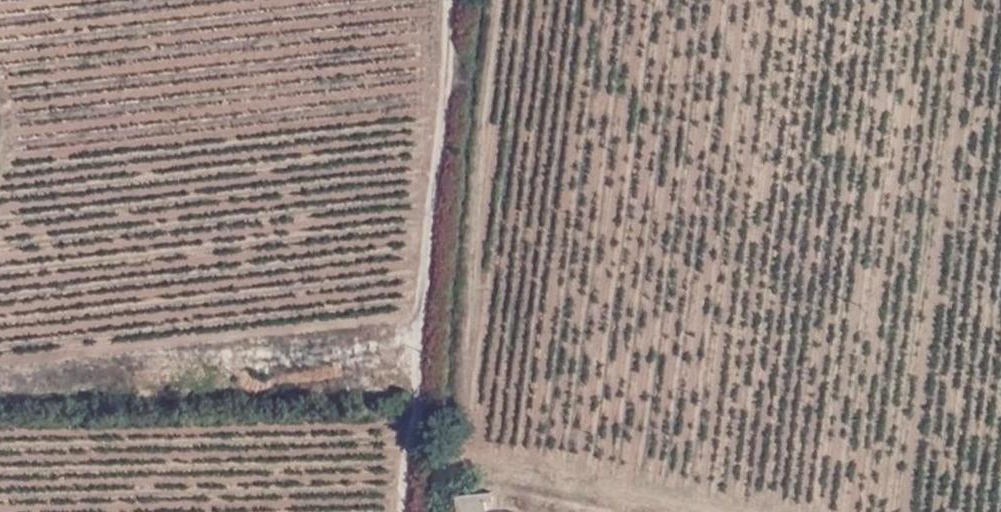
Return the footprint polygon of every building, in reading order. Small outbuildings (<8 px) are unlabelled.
[(487,500),(494,500),(493,490),(456,494),(457,511),(488,509),(487,500)]
